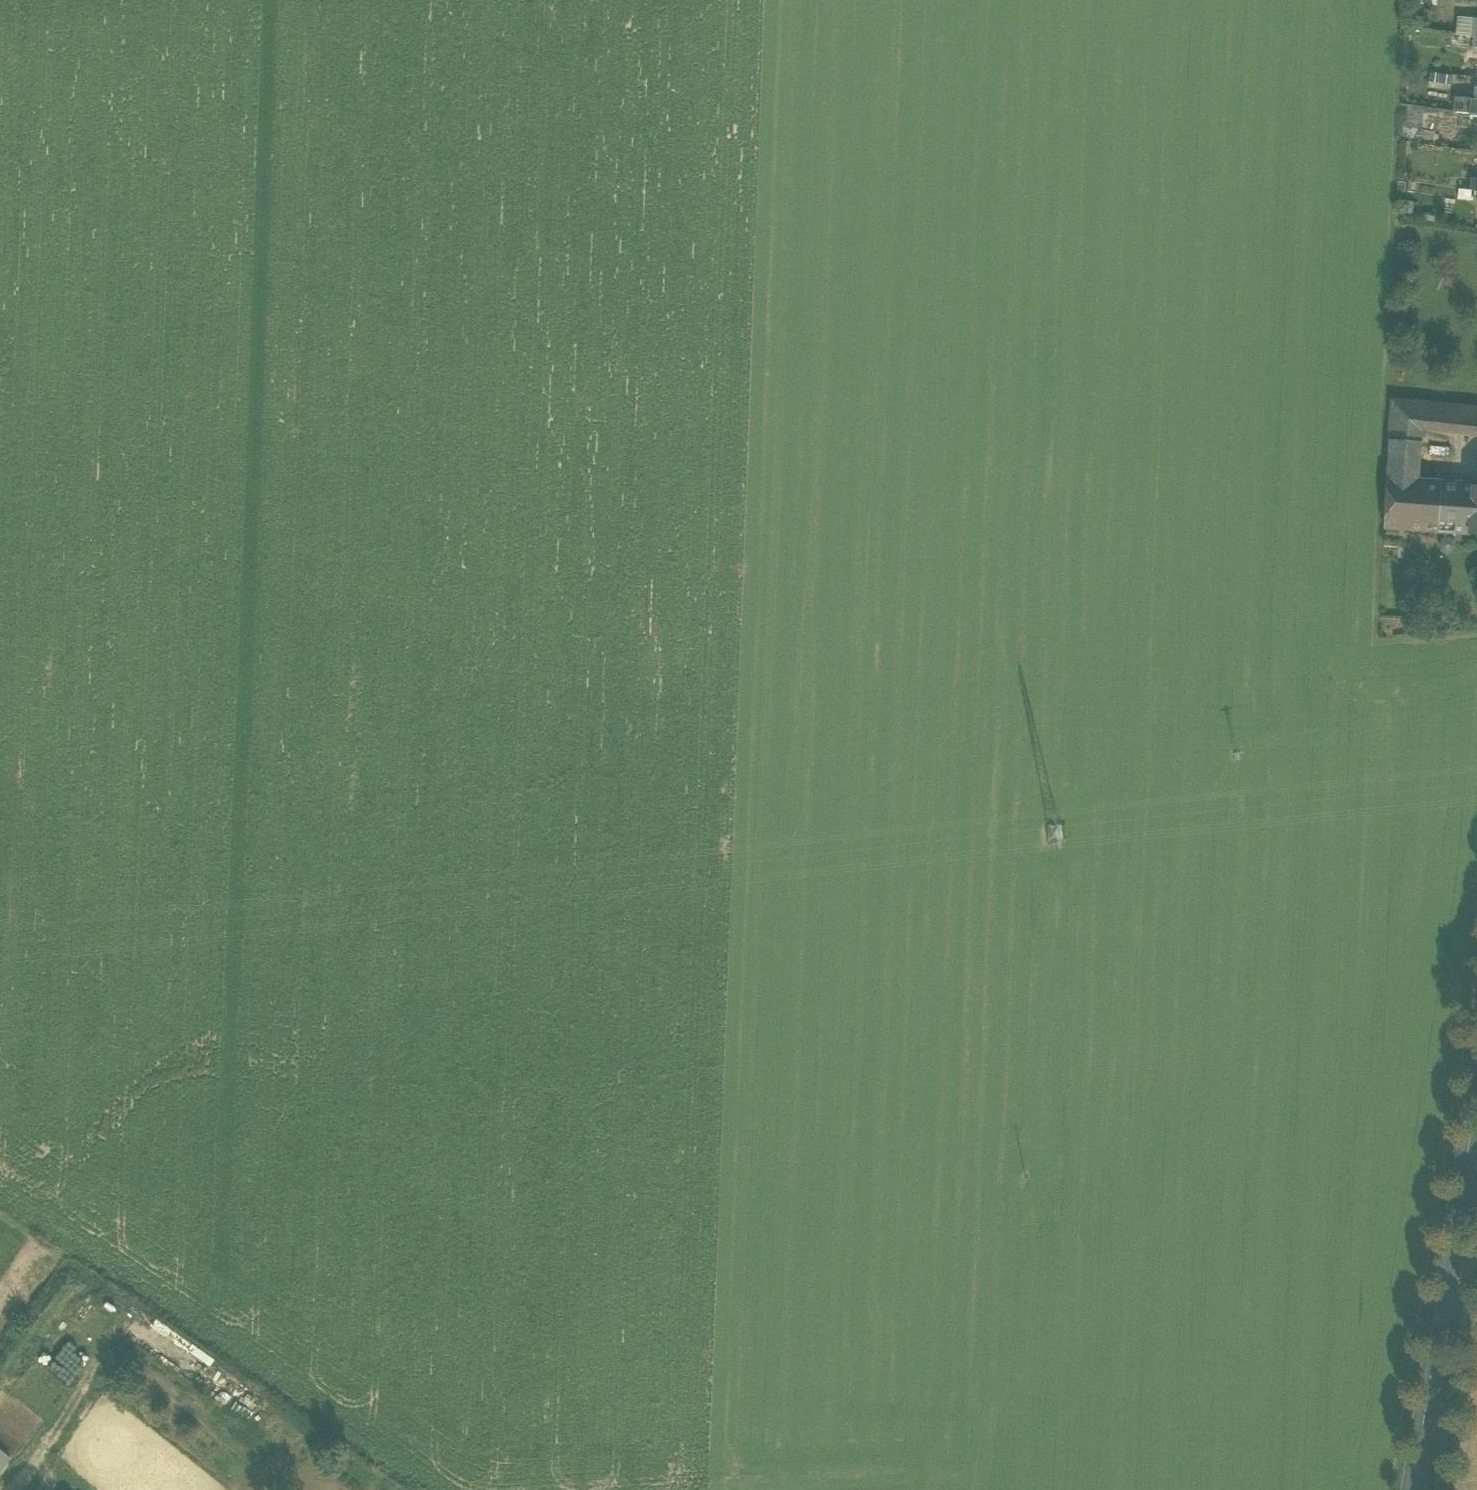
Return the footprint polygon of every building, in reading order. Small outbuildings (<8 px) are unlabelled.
[(1474,37),(1475,20),(1457,18),(1456,34),(1473,37),(1474,37)] [(1452,112),(1468,114),(1469,101),(1470,98),(1454,96),(1452,112)] [(1468,114),(1476,115),(1476,102),(1473,101),(1469,101),(1468,114)] [(1476,133),(1476,115),(1468,114),(1466,132),(1476,133)] [(1392,400),(1389,440),(1421,442),(1422,431),(1476,438),(1476,408),(1392,400)] [(1389,440),(1386,482),(1418,485),(1421,442),(1389,440)] [(1472,489),(1418,485),(1386,482),(1383,527),(1469,533),(1472,489)] [(1476,534),(1476,489),(1472,489),(1469,533),(1476,534)] [(0,1450),(0,1473),(11,1458),(0,1450)]
